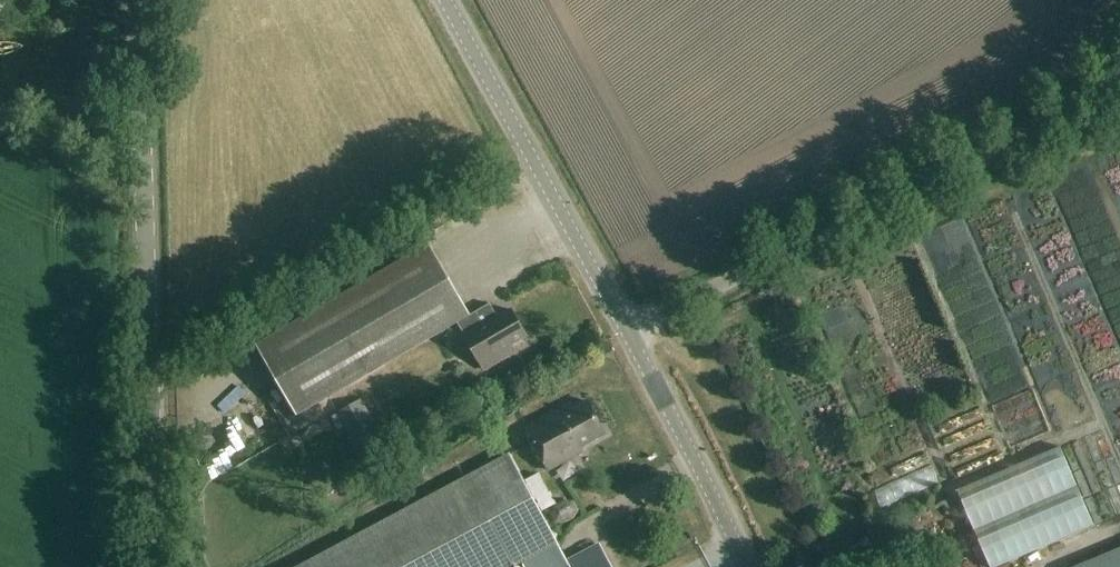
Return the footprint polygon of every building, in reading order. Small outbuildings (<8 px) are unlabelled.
[(472,315),(431,244),(256,345),(297,416),(458,323),(486,371),(516,354),(512,347),(529,337),(513,309),(498,318),(490,304),(472,315)] [(990,338),(972,348),(978,360),(996,350),(990,338)] [(388,460),(379,444),(373,447),(361,424),(371,418),(360,398),(326,417),(360,476),(388,460)] [(603,432),(585,400),(563,413),(560,408),(524,429),(548,472),(583,452),(579,445),(603,432)] [(989,566),(1000,566),(1094,527),(1060,448),(957,492),(989,566)] [(569,565),(568,563),(510,453),(507,454),(296,566),(513,566),(521,563),(524,566),(570,566),(569,565)] [(582,554),(604,546),(597,528),(576,535),(582,554)] [(601,549),(569,565),(570,566),(610,566),(601,549)] [(1087,566),(1119,566),(1119,553),(1087,566)]
